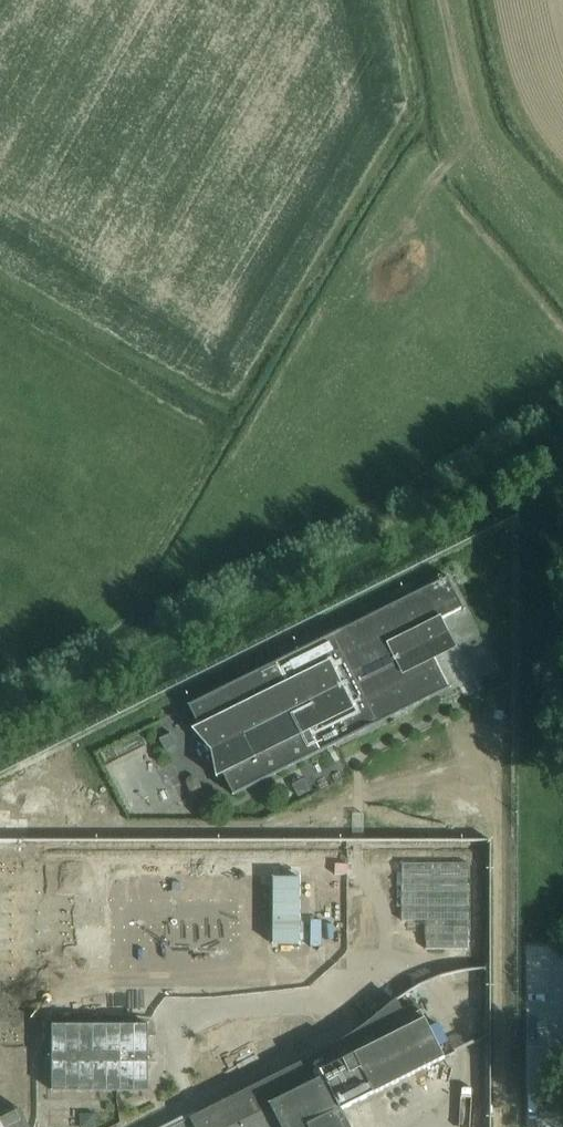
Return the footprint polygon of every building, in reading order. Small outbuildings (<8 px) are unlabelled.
[(189,707),(199,727),(193,730),(212,751),(217,778),(224,775),(234,796),(450,688),(436,659),(457,649),(443,619),(464,609),(448,578),(189,707)] [(41,1032),(40,872),(22,872),(22,863),(0,863),(0,1032),(41,1032)] [(403,950),(469,950),(469,865),(403,865),(403,950)] [(72,901),(72,968),(164,968),(164,977),(173,977),(173,968),(233,967),(232,900),(72,901)] [(342,1111),(445,1059),(422,1012),(407,1019),(398,1000),(356,1033),(341,1043),(176,1126),(350,1126),(342,1111)] [(149,1026),(52,1026),(52,1092),(149,1092),(149,1026)] [(21,1111),(0,1121),(0,1126),(29,1126),(21,1111)]
